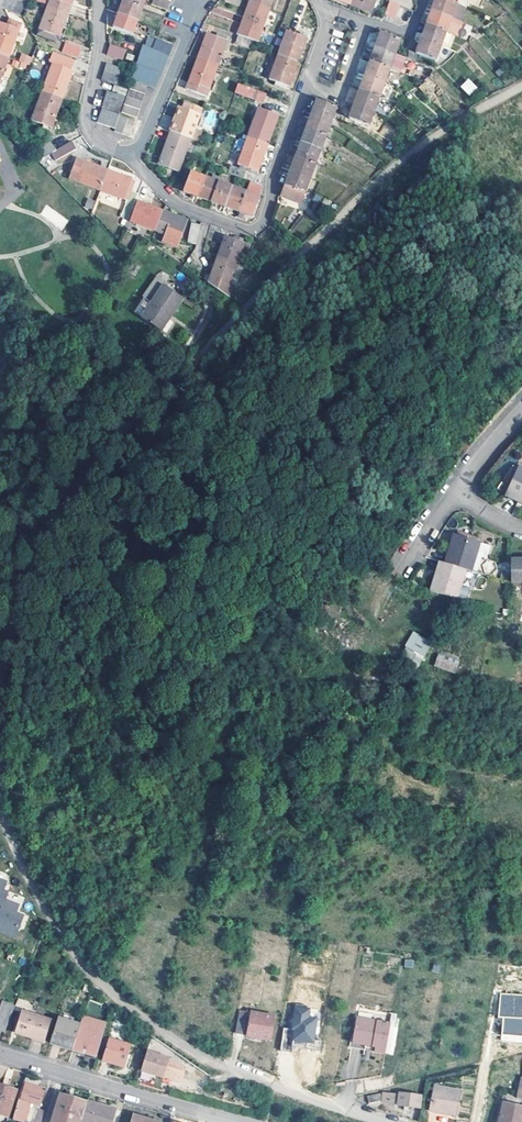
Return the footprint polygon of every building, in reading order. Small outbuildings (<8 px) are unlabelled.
[(68,13),(73,0),(50,0),(48,6),(68,13)] [(123,0),(118,14),(138,22),(143,8),(123,0)] [(163,0),(153,0),(152,5),(167,11),(170,3),(163,0)] [(250,1),(269,9),(272,0),(251,0),(250,1)] [(350,5),(371,13),(375,0),(352,0),(350,5)] [(446,0),(437,0),(434,8),(433,11),(451,18),(456,3),(446,0)] [(269,9),(250,1),(238,35),(254,41),(257,42),(269,9)] [(400,6),(389,2),(384,15),(395,20),(400,6)] [(68,13),(48,6),(37,37),(53,43),(56,36),(59,37),(68,13)] [(451,18),(433,11),(432,14),(427,25),(446,32),(451,18)] [(138,22),(118,14),(113,28),(133,35),(138,22)] [(7,57),(19,26),(18,23),(9,19),(7,24),(0,22),(0,55),(7,57)] [(446,32),(427,25),(423,36),(422,39),(441,46),(446,32)] [(287,31),(278,55),(298,62),(308,34),(297,31),(296,34),(287,31)] [(198,58),(217,65),(223,51),(226,52),(231,38),(218,33),(216,37),(207,33),(198,58)] [(378,45),(376,48),(395,55),(400,40),(382,34),(378,45)] [(146,35),(142,46),(152,50),(156,39),(146,35)] [(254,41),(238,35),(235,44),(251,50),(254,41)] [(152,50),(168,56),(173,45),(156,39),(152,50)] [(435,60),(441,46),(422,39),(421,43),(417,53),(435,60)] [(81,49),(65,42),(61,53),(78,59),(81,49)] [(125,50),(110,46),(106,54),(106,55),(122,60),(125,50)] [(142,46),(136,64),(162,73),(168,56),(152,50),(142,46)] [(371,62),(389,69),(395,55),(376,48),(375,51),(371,62)] [(53,64),(42,92),(62,99),(72,72),(71,71),(75,61),(52,53),(49,63),(53,64)] [(298,62),(278,55),(269,79),(274,81),(273,85),(286,89),(287,86),(289,86),(298,62)] [(206,96),(217,65),(198,58),(189,82),(194,84),(192,90),(206,96)] [(389,69),(371,62),(367,73),(366,76),(384,83),(389,69)] [(104,64),(100,81),(116,85),(120,69),(104,64)] [(162,73),(136,64),(131,80),(156,88),(162,73)] [(361,91),(379,98),(384,83),(366,76),(365,79),(361,91)] [(468,96),(478,88),(470,78),(460,85),(468,96)] [(147,89),(132,82),(122,114),(138,119),(147,89)] [(266,94),(238,84),(235,92),(263,102),(266,94)] [(118,116),(125,96),(108,90),(100,111),(118,116)] [(379,98),(361,91),(357,102),(356,105),(374,111),(379,98)] [(51,128),(62,99),(42,92),(31,121),(51,128)] [(313,114),(330,121),(336,107),(318,100),(314,111),(313,114)] [(170,131),(191,139),(202,108),(192,104),(189,111),(184,109),(180,108),(170,131)] [(374,111),(356,105),(355,107),(350,119),(369,126),(374,111)] [(258,108),(248,136),(268,143),(278,115),(271,113),(258,108)] [(119,118),(120,117),(118,116),(100,111),(96,124),(115,131),(119,118)] [(325,135),(330,121),(313,114),(308,129),(325,135)] [(135,123),(119,118),(115,131),(114,133),(130,138),(135,123)] [(320,149),(325,135),(308,129),(302,143),(320,149)] [(178,171),(191,139),(170,131),(158,163),(178,171)] [(268,143),(248,136),(237,164),(241,166),(240,169),(230,165),(227,173),(236,177),(243,179),(246,172),(255,175),(255,173),(256,172),(257,172),(268,143)] [(77,149),(73,141),(59,149),(63,157),(77,149)] [(54,152),(47,143),(30,154),(37,161),(54,152)] [(297,157),(315,164),(320,149),(302,143),(297,157)] [(297,157),(292,171),(309,178),(315,164),(297,157)] [(100,190),(107,170),(77,159),(76,163),(70,161),(64,177),(100,190)] [(107,170),(100,190),(124,199),(128,188),(131,189),(133,182),(131,181),(131,180),(107,170)] [(304,192),(309,178),(292,171),(291,174),(283,196),(296,201),(300,190),(304,192)] [(197,196),(204,177),(191,172),(183,192),(197,196)] [(218,182),(204,177),(197,196),(211,201),(218,182)] [(222,206),(225,207),(232,187),(218,182),(211,201),(222,206)] [(247,191),(248,187),(234,182),(232,187),(225,207),(239,212),(246,192),(247,191)] [(250,182),(248,187),(247,191),(260,196),(263,187),(250,182)] [(304,192),(300,190),(296,201),(300,202),(304,192)] [(138,193),(130,191),(124,206),(132,209),(138,193)] [(246,192),(239,212),(252,217),(259,197),(246,192)] [(155,231),(163,211),(142,203),(141,207),(134,205),(128,221),(155,231)] [(187,220),(163,211),(155,231),(164,235),(162,241),(177,247),(187,220)] [(200,225),(191,223),(187,242),(196,244),(200,225)] [(119,240),(125,245),(133,237),(128,231),(119,240)] [(225,236),(218,256),(237,263),(245,243),(241,242),(242,239),(233,235),(232,239),(225,236)] [(237,263),(218,256),(208,282),(229,296),(233,285),(230,283),(237,263)] [(181,297),(162,284),(140,317),(158,329),(168,313),(170,314),(181,297)] [(519,468),(506,497),(519,502),(520,499),(521,500),(521,470),(519,468)] [(454,550),(448,566),(466,571),(476,575),(482,558),(486,560),(489,547),(454,536),(449,548),(454,550)] [(449,548),(444,565),(448,566),(454,550),(449,548)] [(521,585),(521,562),(520,562),(509,562),(510,585),(521,585)] [(438,581),(444,565),(439,563),(434,580),(438,581)] [(466,571),(448,566),(444,565),(438,581),(434,580),(430,592),(457,600),(466,571)] [(420,665),(432,641),(412,631),(401,655),(420,665)] [(455,673),(460,658),(439,651),(433,666),(455,673)] [(15,936),(24,916),(16,912),(20,905),(6,899),(9,892),(4,890),(8,881),(0,878),(0,911),(1,911),(0,913),(0,930),(15,936)] [(501,1017),(501,1042),(521,1043),(521,994),(499,993),(498,1017),(501,1017)] [(3,998),(0,1004),(0,1030),(5,1032),(17,1003),(3,998)] [(291,1028),(283,1027),(281,1050),(293,1051),(294,1045),(314,1047),(317,1016),(310,1016),(311,1006),(293,1004),(291,1028)] [(51,1020),(22,1011),(16,1032),(45,1041),(51,1020)] [(128,1018),(117,1011),(113,1026),(124,1030),(128,1018)] [(273,1019),(237,1012),(233,1037),(269,1043),(273,1019)] [(356,1017),(351,1042),(364,1044),(363,1049),(363,1052),(371,1053),(371,1051),(374,1051),(373,1056),(383,1058),(390,1022),(374,1020),(374,1022),(371,1021),(371,1019),(356,1017)] [(83,1018),(80,1027),(73,1048),(97,1056),(106,1026),(83,1018)] [(73,1048),(80,1027),(58,1020),(50,1044),(72,1051),(73,1048)] [(131,1045),(109,1038),(103,1059),(125,1065),(131,1045)] [(147,1050),(141,1070),(163,1076),(164,1075),(181,1081),(185,1068),(174,1060),(169,1058),(169,1057),(147,1050)] [(27,1082),(21,1101),(19,1101),(14,1119),(21,1121),(44,1121),(47,1113),(35,1109),(33,1117),(27,1115),(27,1112),(30,1102),(34,1103),(41,1105),(46,1088),(27,1082)] [(0,1084),(0,1114),(9,1117),(18,1091),(0,1084)] [(460,1094),(433,1089),(429,1111),(445,1115),(445,1118),(455,1120),(460,1094)] [(87,1102),(62,1094),(53,1121),(81,1121),(87,1102)] [(420,1098),(386,1094),(382,1095),(381,1104),(397,1106),(397,1108),(403,1108),(403,1114),(408,1114),(408,1109),(418,1110),(420,1098)] [(380,1096),(367,1099),(368,1106),(381,1104),(380,1096)] [(81,1121),(112,1121),(115,1112),(106,1110),(107,1106),(88,1100),(87,1102),(81,1121)] [(502,1106),(499,1121),(521,1121),(521,1110),(502,1106)] [(134,1114),(131,1121),(162,1121),(134,1114)]
